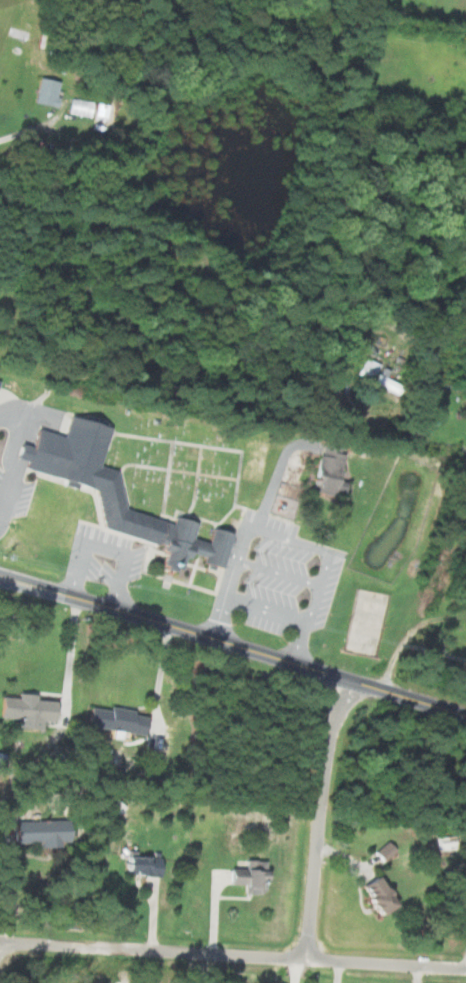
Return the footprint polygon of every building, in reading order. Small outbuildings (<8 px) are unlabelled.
[(31,104),(52,108),(58,83),(37,79),(31,104)] [(90,101),(68,99),(67,115),(88,117),(90,101)] [(392,382),(385,379),(388,371),(378,367),(379,364),(361,358),(354,376),(390,389),(392,382)] [(14,458),(24,460),(22,469),(60,478),(61,482),(94,491),(100,529),(158,544),(162,568),(167,571),(173,570),(188,551),(206,564),(219,567),(228,533),(209,528),(205,542),(190,539),(194,523),(173,517),(171,523),(163,524),(155,518),(121,510),(114,470),(96,466),(105,427),(66,417),(61,437),(32,429),(28,446),(18,444),(14,458)] [(342,445),(319,441),(312,490),(342,494),(344,481),(337,480),(342,445)] [(53,701),(33,699),(34,694),(17,693),(17,697),(0,696),(0,718),(18,719),(17,728),(39,729),(40,721),(52,722),(53,701)] [(144,714),(107,709),(107,710),(87,708),(84,726),(141,734),(144,714)] [(11,822),(11,844),(37,843),(37,846),(64,845),(63,820),(11,822)] [(452,837),(434,837),(434,850),(453,850),(452,837)] [(394,851),(386,841),(373,852),(381,862),(394,851)] [(123,857),(122,875),(158,876),(159,858),(123,857)] [(240,893),(261,894),(261,860),(236,860),(236,869),(226,868),(225,885),(240,885),(240,893)] [(389,908),(376,876),(359,882),(371,915),(389,908)]
